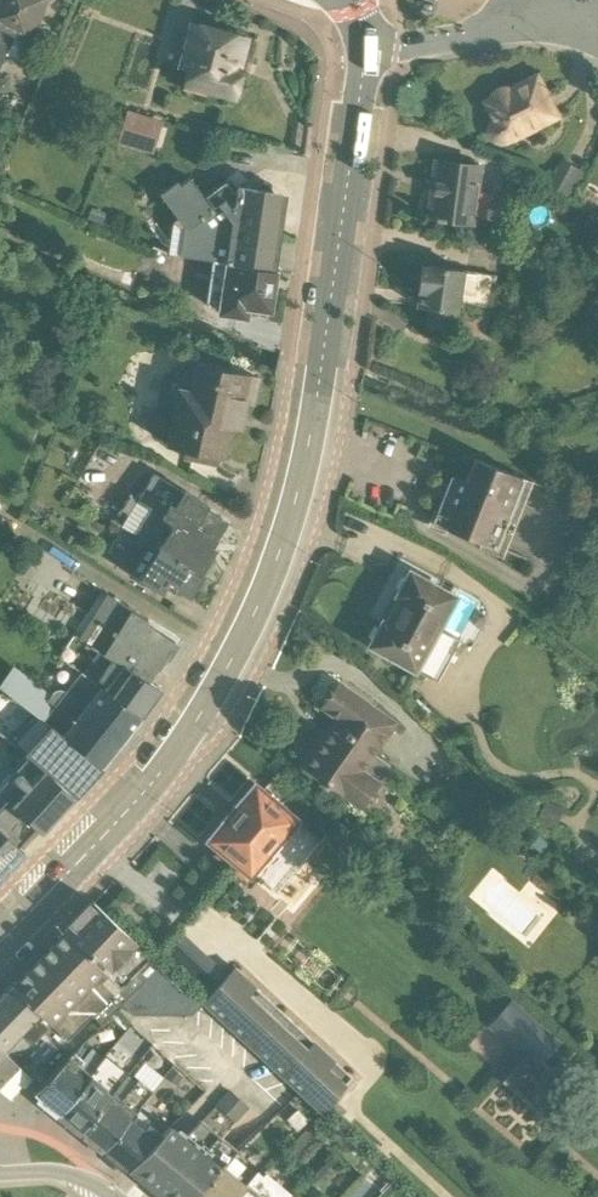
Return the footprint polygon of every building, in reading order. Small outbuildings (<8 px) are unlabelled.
[(3,53),(18,60),(26,40),(34,22),(44,0),(0,0),(0,59),(3,53)] [(34,22),(26,40),(44,49),(52,31),(34,22)] [(185,67),(195,24),(184,22),(174,65),(185,67)] [(244,38),(195,24),(185,67),(180,87),(203,94),(205,87),(230,94),(244,38)] [(494,98),(489,100),(496,116),(493,118),(491,121),(489,123),(489,127),(488,129),(489,132),(490,135),(491,138),(493,139),(495,141),(496,143),(499,144),(558,114),(548,93),(541,97),(534,83),(520,91),(518,86),(512,89),(511,88),(509,88),(506,88),(504,88),(502,89),(500,90),(498,92),(496,94),(495,96),(494,98)] [(114,142),(150,153),(160,121),(124,109),(114,142)] [(550,184),(570,194),(584,168),(563,157),(550,184)] [(478,163),(432,158),(424,216),(493,224),(494,215),(489,214),(492,192),(477,190),(481,164),(478,165),(478,163)] [(271,268),(283,193),(234,185),(234,187),(225,175),(201,193),(188,176),(178,183),(175,179),(157,193),(175,216),(169,252),(209,258),(271,268)] [(271,268),(209,258),(202,302),(214,304),(213,313),(244,318),(246,309),(268,312),(275,269),(271,268)] [(488,304),(492,274),(416,260),(410,304),(422,306),(419,325),(457,329),(460,300),(488,304)] [(180,457),(216,465),(218,456),(221,457),(228,426),(238,428),(244,402),(251,403),(258,375),(192,360),(187,384),(169,380),(168,385),(162,384),(158,403),(170,406),(163,442),(182,447),(180,457)] [(429,506),(423,523),(441,531),(444,526),(477,539),(475,545),(498,554),(529,479),(468,455),(459,477),(446,472),(432,507),(429,506)] [(137,496),(209,543),(224,519),(202,506),(205,501),(153,472),(137,496)] [(121,525),(201,572),(210,556),(207,554),(213,546),(209,543),(137,496),(119,524),(121,525)] [(163,582),(186,595),(201,572),(121,525),(105,549),(114,554),(110,559),(157,590),(163,582)] [(436,626),(455,592),(403,564),(387,594),(390,596),(379,614),(376,613),(360,644),(412,671),(413,667),(434,679),(452,648),(446,645),(451,635),(436,626)] [(108,655),(146,679),(153,667),(155,668),(162,656),(165,658),(175,641),(143,621),(145,618),(104,591),(76,636),(96,648),(108,655)] [(91,679),(137,714),(157,687),(146,679),(108,655),(96,648),(89,657),(100,665),(91,679)] [(98,764),(137,714),(91,679),(78,670),(63,689),(60,688),(58,687),(56,687),(54,687),(51,688),(49,690),(48,691),(47,693),(11,663),(0,678),(0,686),(30,710),(98,764)] [(394,719),(335,677),(328,687),(324,684),(318,694),(321,696),(314,705),(330,716),(296,763),(314,776),(311,779),(321,786),(324,783),(353,806),(386,762),(371,752),(394,719)] [(41,768),(71,794),(98,764),(30,710),(5,738),(24,754),(41,768)] [(41,768),(24,754),(0,781),(0,794),(10,803),(20,792),(11,784),(25,771),(32,777),(41,768)] [(38,830),(71,794),(41,768),(32,777),(25,771),(11,784),(20,792),(10,803),(31,823),(38,830)] [(250,776),(199,838),(211,848),(208,852),(226,867),(242,880),(250,871),(271,888),(315,836),(294,819),(298,814),(250,776)] [(539,816),(558,824),(566,807),(548,798),(539,816)] [(19,850),(12,843),(0,831),(0,870),(19,850)] [(98,1021),(118,1001),(129,1012),(190,1011),(200,1001),(151,956),(89,898),(89,899),(8,982),(37,1010),(47,1020),(64,1037),(89,1013),(98,1021)] [(193,983),(204,973),(173,936),(162,946),(193,983)] [(198,998),(315,1109),(349,1074),(231,963),(198,998)] [(0,1047),(37,1010),(8,982),(0,990),(0,1047)] [(494,1069),(515,1087),(534,1065),(538,1069),(563,1041),(513,997),(488,1024),(514,1047),(494,1069)] [(37,1010),(0,1047),(11,1057),(26,1040),(28,1042),(47,1020),(37,1010)] [(30,1088),(56,1109),(101,1055),(88,1044),(79,1056),(70,1049),(30,1088)] [(6,1095),(20,1080),(28,1072),(11,1057),(0,1047),(0,1090),(6,1095)] [(56,1109),(78,1127),(124,1072),(125,1071),(103,1053),(101,1055),(56,1109)] [(156,1071),(155,1101),(171,1101),(171,1084),(180,1084),(181,1072),(156,1071)] [(78,1127),(101,1146),(134,1106),(149,1088),(135,1076),(132,1080),(124,1072),(78,1127)] [(212,1103),(232,1119),(245,1104),(226,1087),(212,1103)] [(125,1165),(158,1131),(144,1119),(147,1116),(134,1106),(101,1146),(125,1165)] [(230,1152),(235,1147),(198,1117),(182,1133),(168,1121),(158,1131),(125,1165),(128,1168),(127,1169),(145,1184),(147,1182),(164,1196),(184,1196),(230,1152)] [(320,1136),(336,1150),(347,1138),(331,1124),(320,1136)] [(347,1138),(336,1150),(359,1172),(370,1160),(347,1138)] [(243,1182),(231,1172),(240,1161),(230,1152),(184,1196),(230,1196),(243,1182)] [(286,1194),(261,1171),(259,1173),(254,1169),(243,1182),(230,1196),(283,1196),(286,1194)]
